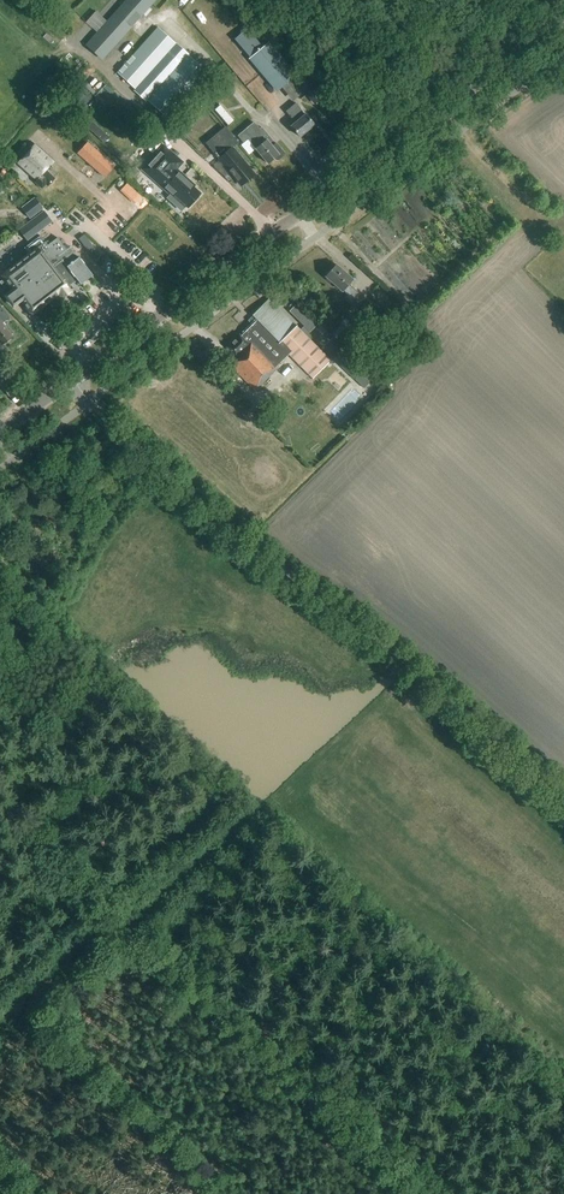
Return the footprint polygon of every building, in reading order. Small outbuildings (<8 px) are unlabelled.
[(88,17),(102,0),(79,0),(74,6),(88,17)] [(155,0),(127,0),(87,45),(102,59),(155,0)] [(135,89),(176,44),(157,28),(117,73),(135,89)] [(247,28),(235,39),(250,57),(263,47),(247,28)] [(295,76),(267,43),(263,47),(250,57),(249,58),(276,91),(286,84),(297,97),(309,87),(298,73),(295,76)] [(152,94),(187,55),(176,44),(135,89),(133,91),(145,101),(146,100),(152,94)] [(168,120),(209,75),(187,55),(152,94),(146,100),(168,120)] [(317,85),(307,93),(317,104),(327,96),(317,85)] [(187,132),(204,113),(194,103),(177,122),(187,132)] [(304,115),(295,104),(285,112),(295,123),(290,126),(299,137),(314,125),(305,114),(304,115)] [(222,105),(218,110),(231,123),(235,119),(222,105)] [(78,118),(86,125),(94,116),(86,109),(78,118)] [(260,129),(254,122),(237,136),(243,143),(247,140),(255,149),(267,164),(274,158),(275,160),(278,161),(284,156),(284,154),(276,144),(272,147),(269,143),(272,141),(261,128),(260,129)] [(58,137),(67,146),(77,135),(67,127),(58,137)] [(253,175),(231,149),(237,143),(225,128),(205,144),(218,159),(219,158),(241,185),(253,175)] [(171,153),(158,142),(146,156),(149,159),(152,155),(154,157),(162,164),(171,154),(171,153)] [(53,161),(35,145),(25,156),(16,148),(9,156),(36,180),(34,182),(41,188),(45,184),(47,186),(54,179),(45,171),(53,161)] [(154,157),(142,170),(170,195),(167,199),(180,210),(185,205),(188,207),(199,194),(192,188),(193,186),(175,170),(181,163),(171,154),(162,164),(154,157)] [(37,196),(24,207),(33,218),(46,207),(37,196)] [(43,211),(19,230),(27,241),(52,222),(43,211)] [(20,302),(31,317),(58,296),(61,300),(72,291),(68,287),(77,280),(80,285),(93,275),(70,246),(66,250),(57,238),(48,245),(40,236),(24,248),(28,253),(0,275),(0,276),(2,279),(0,281),(0,283),(7,292),(3,295),(12,308),(20,302)] [(358,294),(348,285),(352,280),(335,265),(325,277),(341,292),(342,291),(347,296),(344,299),(349,304),(358,294)] [(238,335),(226,347),(234,356),(227,363),(253,390),(276,368),(275,367),(288,355),(312,379),(330,362),(295,327),(268,300),(253,315),(255,318),(241,332),(242,334),(240,336),(238,335)] [(296,304),(289,311),(310,332),(316,325),(296,304)] [(10,337),(11,336),(1,322),(7,317),(0,307),(0,344),(0,345),(4,342),(7,342),(10,340),(10,337)] [(346,317),(333,330),(340,337),(353,324),(346,317)] [(421,336),(412,328),(404,337),(413,345),(421,336)] [(365,386),(375,375),(345,347),(335,358),(365,386)] [(294,407),(302,399),(288,386),(280,394),(294,407)]
